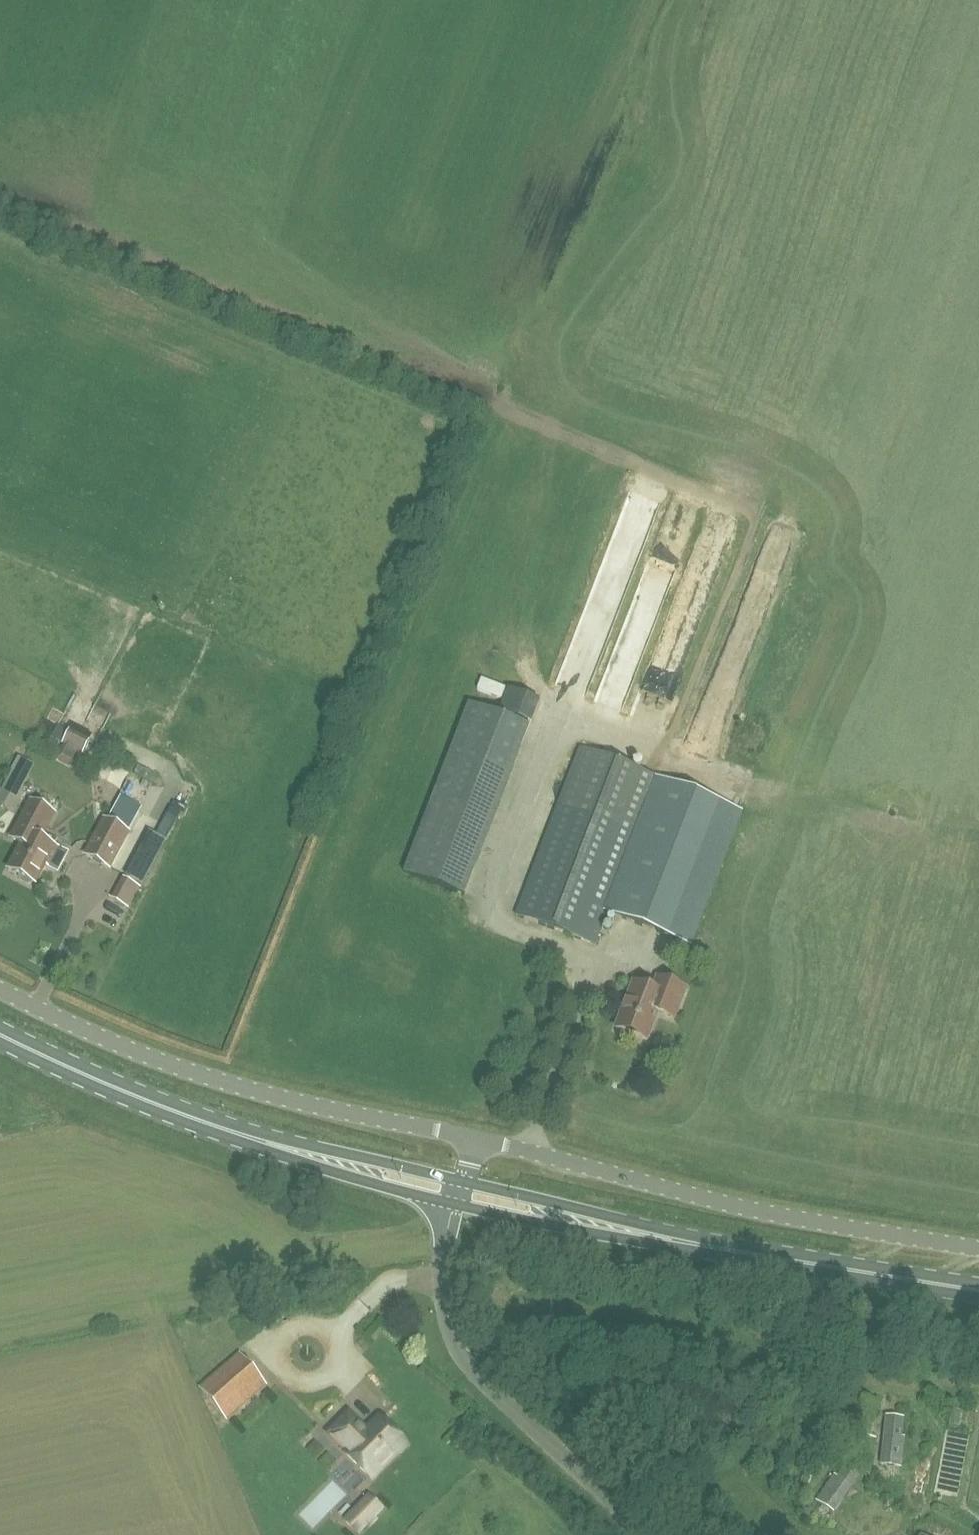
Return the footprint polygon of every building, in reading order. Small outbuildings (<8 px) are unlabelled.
[(710,716),(732,723),(757,646),(753,645),(759,626),(741,620),(710,716)] [(464,896),(529,727),(468,704),(403,872),(464,896)] [(61,744),(62,745),(55,758),(73,767),(80,753),(82,754),(89,740),(69,729),(68,730),(58,725),(52,737),(62,743),(61,744)] [(606,912),(687,944),(739,810),(580,749),(516,915),(594,945),(606,912)] [(1,790),(0,789),(0,803),(5,805),(10,794),(16,797),(26,779),(11,771),(1,790)] [(33,831),(41,835),(53,813),(30,801),(11,838),(22,843),(25,845),(33,831)] [(104,820),(86,855),(109,867),(127,832),(104,820)] [(25,845),(22,843),(8,869),(18,874),(19,879),(29,884),(32,882),(35,883),(43,866),(57,873),(68,853),(58,847),(57,848),(39,839),(41,835),(33,831),(25,845)] [(119,900),(137,907),(164,844),(153,839),(133,885),(127,882),(119,900)] [(487,953),(492,936),(482,933),(478,951),(487,953)] [(673,1019),(685,989),(662,980),(657,993),(633,983),(616,1028),(646,1040),(657,1012),(673,1019)] [(239,1355),(200,1388),(226,1419),(265,1385),(239,1355)] [(959,1426),(961,1411),(951,1409),(949,1425),(959,1426)] [(371,1479),(404,1444),(379,1419),(366,1432),(348,1415),(330,1433),(348,1451),(345,1453),(371,1479)] [(884,1416),(879,1465),(901,1467),(905,1437),(902,1436),(904,1417),(884,1416)] [(816,1500),(833,1513),(862,1473),(847,1463),(838,1477),(834,1474),(816,1500)] [(381,1508),(367,1495),(343,1521),(357,1534),(381,1508)]
